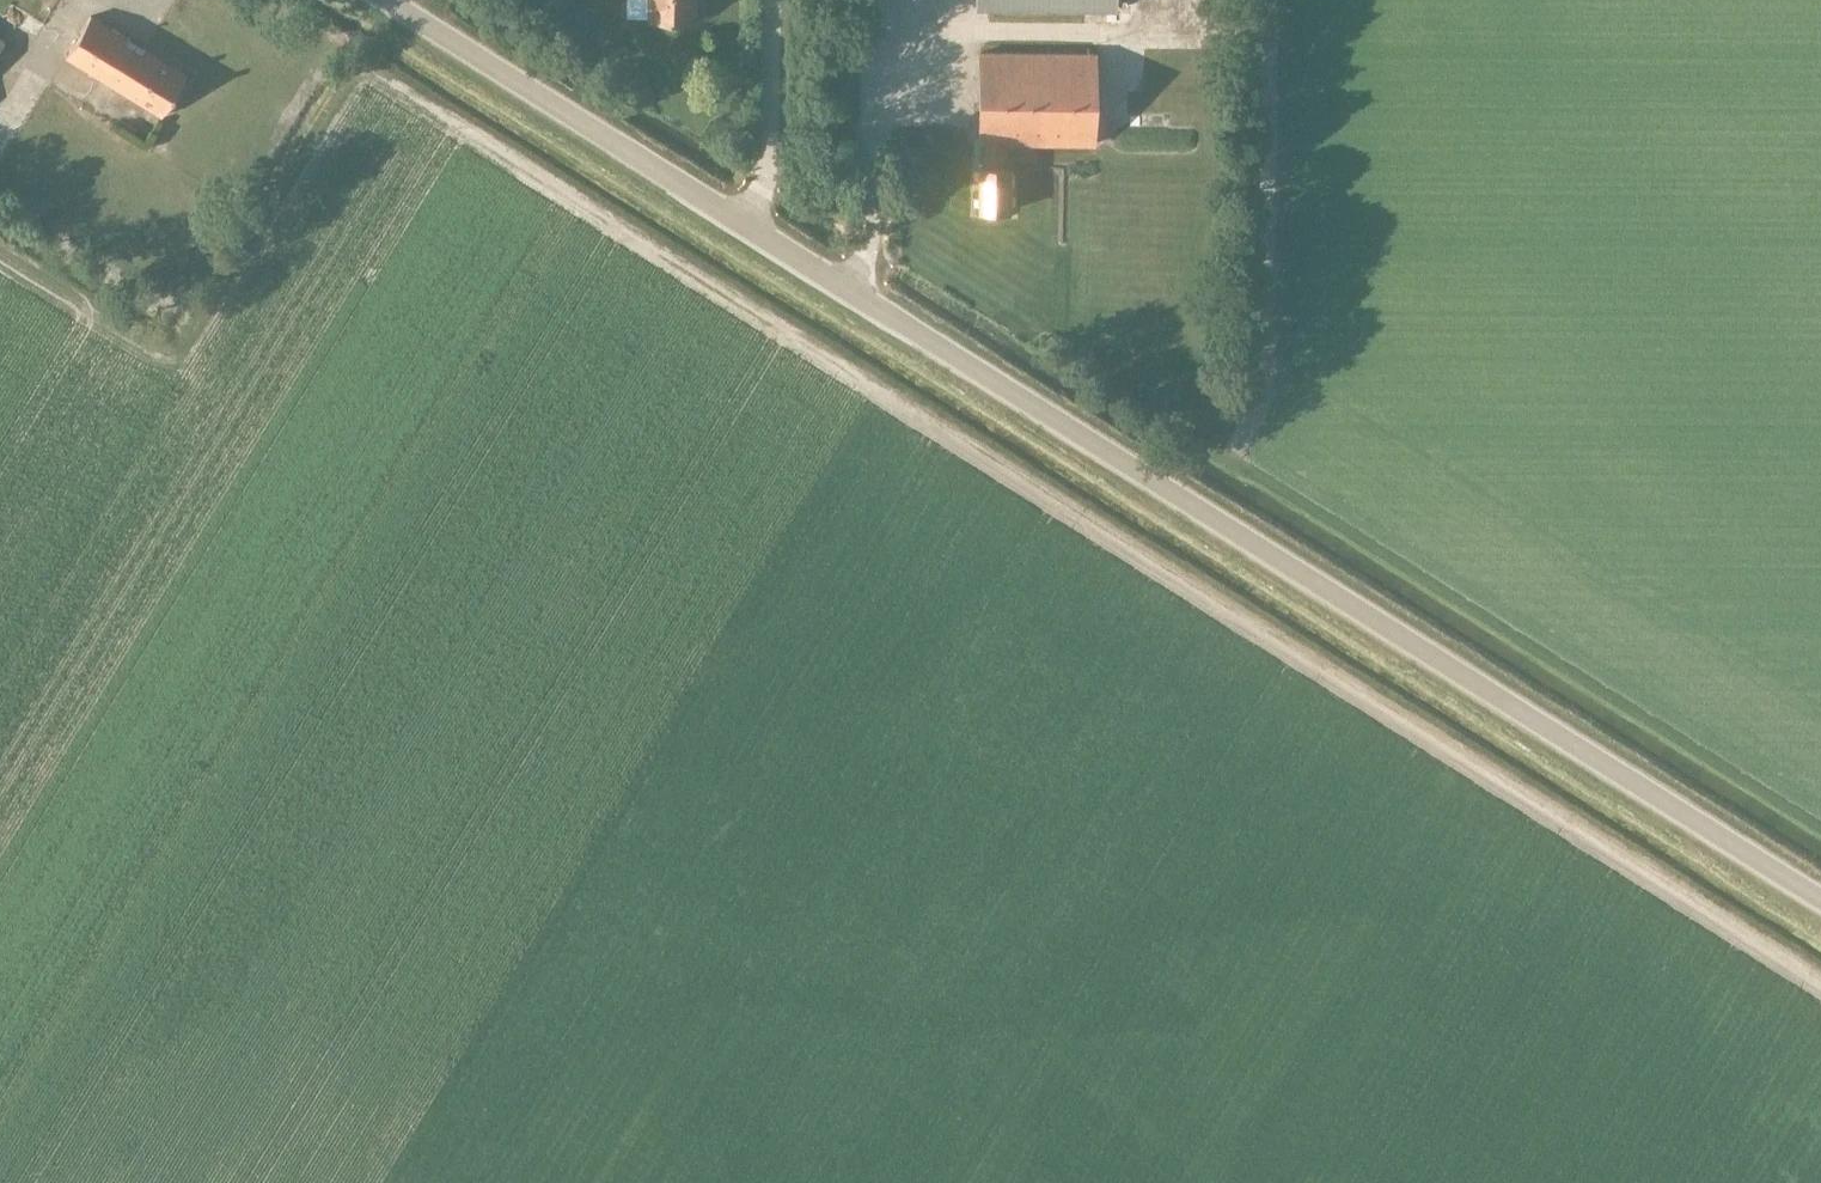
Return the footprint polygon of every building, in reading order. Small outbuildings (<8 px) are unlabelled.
[(646,20),(694,20),(694,0),(646,0),(646,20)] [(88,14),(63,55),(159,114),(184,73),(141,47),(142,46),(125,36),(124,37),(88,14)] [(1092,143),(1093,53),(978,51),(977,142),(982,142),(982,165),(976,165),(976,209),(1007,209),(1008,166),(1003,166),(1004,142),(1092,143)] [(844,150),(843,162),(851,162),(852,150),(844,150)]
